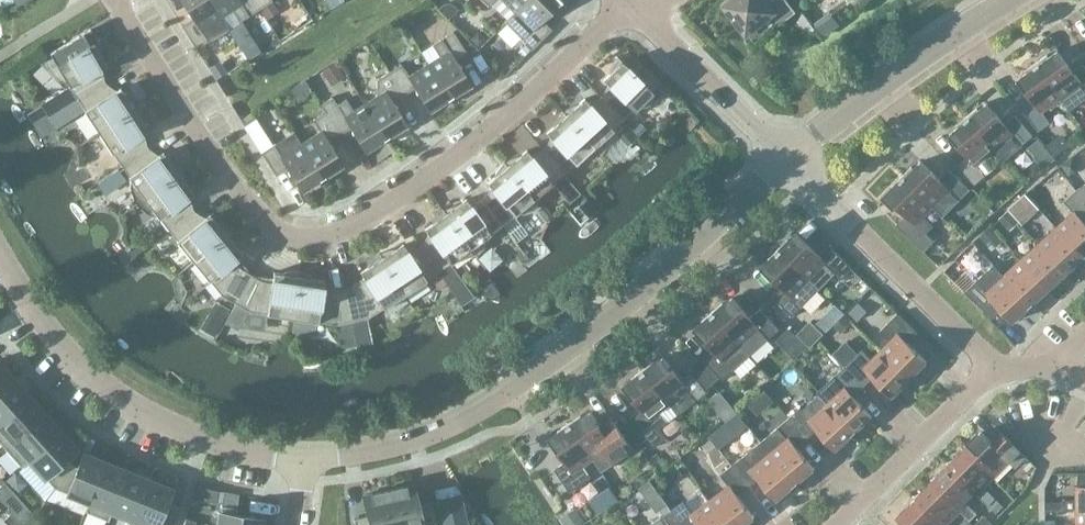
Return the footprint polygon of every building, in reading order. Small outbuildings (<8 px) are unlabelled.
[(221,18),(210,0),(181,0),(193,19),(181,26),(196,50),(228,29),(221,18)] [(233,10),(240,22),(260,9),(254,0),(210,0),(221,18),(233,10)] [(260,9),(265,17),(277,9),(271,0),(254,0),(260,9)] [(514,12),(514,13),(527,0),(501,0),(514,12)] [(559,0),(527,0),(514,13),(514,12),(504,22),(505,23),(532,50),(551,30),(542,21),(561,1),(559,0)] [(748,32),(757,43),(797,12),(787,0),(732,0),(725,6),(746,34),(748,32)] [(49,53),(52,58),(49,60),(44,62),(46,65),(51,73),(53,76),(58,80),(61,82),(67,85),(69,88),(70,87),(77,99),(105,82),(98,71),(107,66),(102,58),(102,55),(102,51),(101,48),(100,45),(98,42),(100,41),(99,39),(96,41),(90,30),(49,53)] [(439,57),(428,63),(450,98),(471,85),(456,63),(468,55),(453,32),(432,45),(439,57)] [(321,64),(337,79),(350,66),(334,51),(321,64)] [(1062,99),(1069,110),(1084,99),(1084,66),(1073,74),(1058,51),(1049,57),(1048,55),(1036,63),(1062,99)] [(610,88),(601,97),(623,120),(633,110),(634,111),(637,109),(643,107),(649,105),(655,102),(660,97),(664,92),(660,89),(656,86),(647,82),(642,81),(616,57),(615,58),(617,59),(615,62),(613,65),(611,68),(610,71),(609,74),(603,81),(610,88)] [(450,98),(428,63),(409,75),(401,64),(389,72),(404,96),(415,89),(429,111),(450,98)] [(1062,99),(1036,63),(1025,71),(1027,73),(1018,80),(1034,102),(1023,110),(1039,132),(1051,123),(1043,112),(1062,99)] [(404,96),(389,72),(376,80),(384,92),(364,104),(386,139),(407,126),(392,103),(404,96)] [(84,112),(98,133),(139,107),(139,106),(138,107),(136,104),(133,101),(131,99),(125,95),(120,88),(112,94),(105,82),(77,99),(85,111),(84,112)] [(44,133),(61,125),(46,93),(29,101),(44,133)] [(320,105),(325,113),(340,136),(351,129),(365,152),(386,139),(364,104),(353,111),(346,99),(337,105),(332,97),(320,105)] [(561,111),(594,148),(600,154),(603,152),(605,148),(610,139),(608,136),(613,131),(613,130),(623,120),(601,97),(591,106),(584,99),(577,104),(574,105),(571,106),(568,108),(565,110),(562,112),(561,111)] [(966,117),(995,150),(1004,161),(1033,137),(1015,115),(1005,124),(987,103),(979,110),(977,108),(966,117)] [(140,107),(139,107),(98,133),(112,155),(113,154),(121,166),(148,148),(140,137),(148,131),(144,124),(144,123),(143,120),(143,117),(142,114),(140,111),(138,108),(140,107)] [(553,141),(543,150),(564,174),(574,165),(575,165),(594,148),(561,111),(560,112),(561,113),(559,115),(557,118),(555,121),(554,124),(553,127),(546,133),(553,141)] [(340,136),(325,113),(312,120),(319,132),(300,144),(322,179),(343,166),(328,143),(340,136)] [(995,150),(966,117),(956,126),(958,128),(950,135),(967,156),(957,165),(975,186),(986,176),(977,166),(995,150)] [(293,132),(273,145),(261,153),(275,176),(287,169),(301,192),(322,179),(300,144),(293,132)] [(1073,147),(1084,160),(1084,137),(1073,147)] [(128,178),(131,182),(131,187),(133,197),(137,204),(183,170),(183,169),(182,170),(180,168),(177,165),(175,163),(172,161),(168,160),(163,153),(155,159),(148,148),(121,166),(129,178),(128,178)] [(564,174),(543,150),(533,158),(526,151),(519,156),(516,157),(513,158),(510,159),(507,161),(504,163),(503,162),(534,200),(554,184),(553,183),(564,174)] [(493,191),(483,199),(502,224),(513,216),(514,217),(515,216),(530,212),(540,207),(534,200),(503,162),(502,163),(503,164),(500,166),(498,168),(496,171),(494,174),(493,178),(486,183),(493,191)] [(911,167),(902,177),(933,208),(949,192),(959,201),(969,191),(950,171),(940,181),(921,162),(913,169),(911,167)] [(184,171),(183,170),(137,204),(138,206),(142,211),(149,214),(156,216),(159,220),(160,219),(168,231),(194,211),(185,200),(194,194),(189,187),(188,183),(187,180),(186,177),(184,174),(183,171),(184,171)] [(933,208),(902,177),(892,187),(894,189),(886,196),(906,215),(896,225),(924,252),(934,242),(927,234),(934,227),(924,217),(933,208)] [(1056,227),(1084,258),(1084,257),(1084,223),(1084,222),(1084,220),(1084,201),(1077,190),(1064,200),(1073,210),(1056,227)] [(1023,212),(1033,203),(1026,194),(1015,203),(1023,212)] [(502,224),(483,199),(472,208),(466,199),(458,204),(455,205),(452,206),(449,207),(446,209),(443,210),(442,209),(471,249),(476,256),(482,251),(486,245),(482,241),(491,234),(491,233),(502,224)] [(430,238),(420,245),(438,272),(449,264),(450,265),(471,249),(442,209),(441,210),(442,211),(439,213),(437,216),(434,218),(433,221),(431,224),(424,230),(430,238)] [(176,242),(193,262),(231,231),(230,231),(229,231),(227,229),(224,226),(221,225),(218,223),(215,222),(210,215),(202,221),(194,211),(168,231),(177,241),(176,242)] [(999,219),(1010,231),(1019,222),(1008,211),(999,219)] [(1084,258),(1056,227),(1038,243),(1066,274),(1084,258)] [(231,232),(231,231),(193,262),(209,282),(209,281),(221,296),(235,304),(252,275),(241,269),(234,261),(242,255),(237,248),(236,244),(235,241),(234,238),(232,235),(230,233),(231,232)] [(778,250),(809,280),(826,264),(842,280),(852,269),(832,250),(823,259),(797,234),(790,242),(788,240),(778,250)] [(1066,274),(1038,243),(1020,259),(1048,290),(1066,274)] [(379,253),(378,254),(405,295),(427,281),(426,280),(438,272),(420,245),(408,253),(403,245),(395,249),(392,250),(389,250),(385,251),(382,253),(379,254),(379,253)] [(793,317),(810,299),(819,290),(809,280),(778,250),(768,260),(770,262),(763,269),(782,288),(773,298),(793,317)] [(405,295),(378,254),(378,255),(375,257),(373,259),(371,262),(369,265),(367,268),(360,273),(365,282),(357,287),(346,289),(352,322),(367,319),(383,308),(383,309),(405,295)] [(1048,290),(1020,259),(1002,275),(1031,306),(1048,290)] [(252,275),(235,304),(224,323),(238,331),(240,327),(264,331),(267,315),(293,319),(300,271),(299,271),(299,272),(296,271),(292,271),(286,272),(282,273),(282,274),(274,273),(272,283),(262,281),(252,275)] [(301,271),(300,271),(293,319),(290,336),(313,339),(315,323),(318,323),(318,322),(337,325),(341,348),(356,345),(352,322),(345,290),(333,292),(323,291),(325,281),(316,279),(315,278),(310,275),(306,273),(301,272),(300,272),(301,271)] [(1031,306),(1002,275),(986,290),(976,280),(964,292),(985,311),(995,302),(1013,323),(1031,306)] [(723,303),(712,312),(751,355),(779,330),(761,309),(751,318),(732,298),(725,305),(723,303)] [(751,355),(712,312),(702,321),(704,324),(696,331),(714,351),(704,360),(722,381),(751,355)] [(897,314),(887,325),(880,332),(890,341),(880,351),(910,380),(919,371),(927,362),(908,343),(917,334),(897,314)] [(872,359),(862,350),(844,368),(864,388),(873,378),(893,397),(901,389),(902,390),(910,380),(880,351),(872,359)] [(643,370),(670,405),(678,416),(709,393),(692,371),(681,379),(664,358),(656,364),(654,362),(643,370)] [(11,376),(0,364),(0,385),(11,376)] [(817,394),(826,404),(855,434),(864,426),(863,425),(872,417),(854,397),(864,388),(844,368),(817,394)] [(670,405),(643,370),(632,379),(634,381),(625,388),(642,409),(631,417),(654,448),(666,439),(660,430),(668,424),(659,413),(670,405)] [(11,376),(0,385),(0,418),(27,394),(11,376)] [(710,393),(724,410),(736,400),(721,383),(710,393)] [(27,394),(0,418),(0,444),(3,447),(43,412),(27,394)] [(855,434),(826,404),(809,419),(800,409),(789,418),(808,439),(818,430),(836,450),(845,442),(845,443),(855,434)] [(59,430),(43,412),(3,447),(22,468),(30,460),(59,430)] [(569,424),(594,460),(601,471),(633,450),(611,418),(600,426),(591,412),(582,418),(581,416),(569,424)] [(789,418),(778,428),(761,443),(796,485),(806,477),(806,476),(815,469),(797,448),(808,439),(789,418)] [(583,467),(594,460),(569,424),(558,431),(559,434),(550,440),(566,462),(554,470),(570,493),(591,479),(583,467)] [(699,431),(713,448),(722,441),(708,424),(699,431)] [(77,450),(59,430),(30,460),(54,488),(71,465),(66,459),(77,450)] [(1029,460),(1018,450),(1002,434),(992,443),(981,432),(964,449),(993,478),(1010,461),(1019,470),(1029,460)] [(796,485),(761,443),(743,457),(731,466),(749,488),(759,480),(777,500),(786,493),(786,494),(796,485)] [(964,449),(947,466),(976,495),(988,506),(995,499),(984,488),(993,478),(964,449)] [(87,501),(103,462),(83,453),(77,467),(71,465),(54,488),(87,501)] [(108,521),(112,512),(126,471),(103,462),(87,501),(88,502),(84,512),(108,521)] [(710,500),(729,524),(745,524),(754,518),(738,496),(749,488),(731,466),(720,475),(729,486),(710,500)] [(947,466),(930,483),(960,512),(970,522),(977,514),(967,504),(976,495),(947,466)] [(132,520),(148,480),(126,471),(112,512),(132,520)] [(1078,473),(1078,487),(1076,487),(1076,501),(1062,501),(1063,511),(1084,511),(1084,473),(1078,473)] [(614,477),(594,484),(599,499),(619,492),(614,477)] [(148,480),(132,520),(146,524),(173,524),(180,508),(167,502),(172,489),(148,480)] [(930,483),(914,500),(938,524),(947,524),(960,512),(930,483)] [(1,485),(0,486),(0,499),(1,501),(9,493),(1,485)] [(388,490),(395,524),(437,524),(432,501),(418,505),(414,485),(388,490)] [(701,489),(684,502),(692,514),(710,500),(701,489)] [(388,490),(363,496),(368,516),(354,519),(355,524),(395,524),(388,490)] [(710,500),(692,514),(683,503),(671,511),(682,524),(729,524),(710,500)] [(914,500),(897,518),(904,524),(938,524),(914,500)] [(218,524),(261,524),(263,513),(221,507),(218,524)] [(671,511),(659,519),(664,524),(682,524),(671,511)] [(1076,524),(1084,524),(1084,511),(1076,511),(1076,524)] [(4,524),(12,524),(16,521),(8,514),(1,522),(4,524)] [(992,524),(984,516),(975,524),(991,524),(992,524)]
